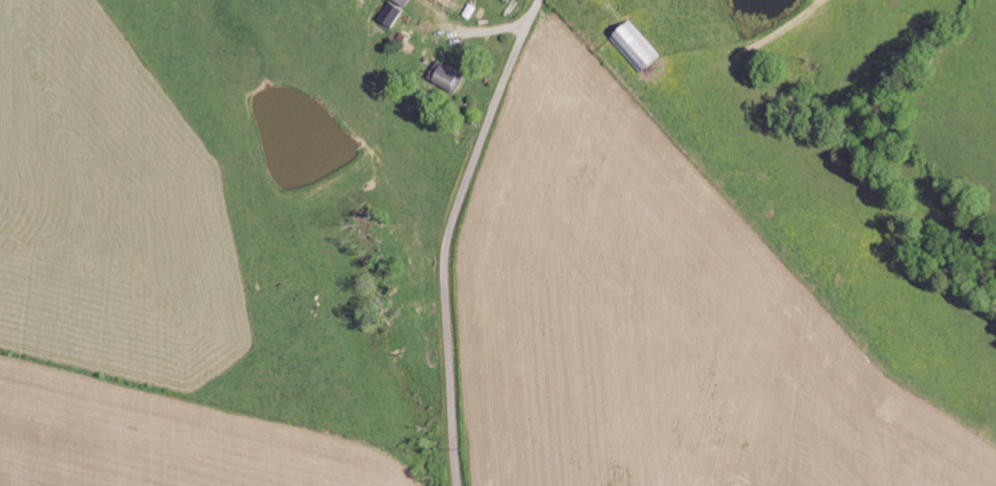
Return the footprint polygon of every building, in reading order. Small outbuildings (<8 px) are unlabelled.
[(377,18),(390,27),(402,10),(389,1),(377,18)] [(609,39),(642,73),(661,54),(629,20),(609,39)] [(454,92),(463,73),(440,61),(431,80),(454,92)]
